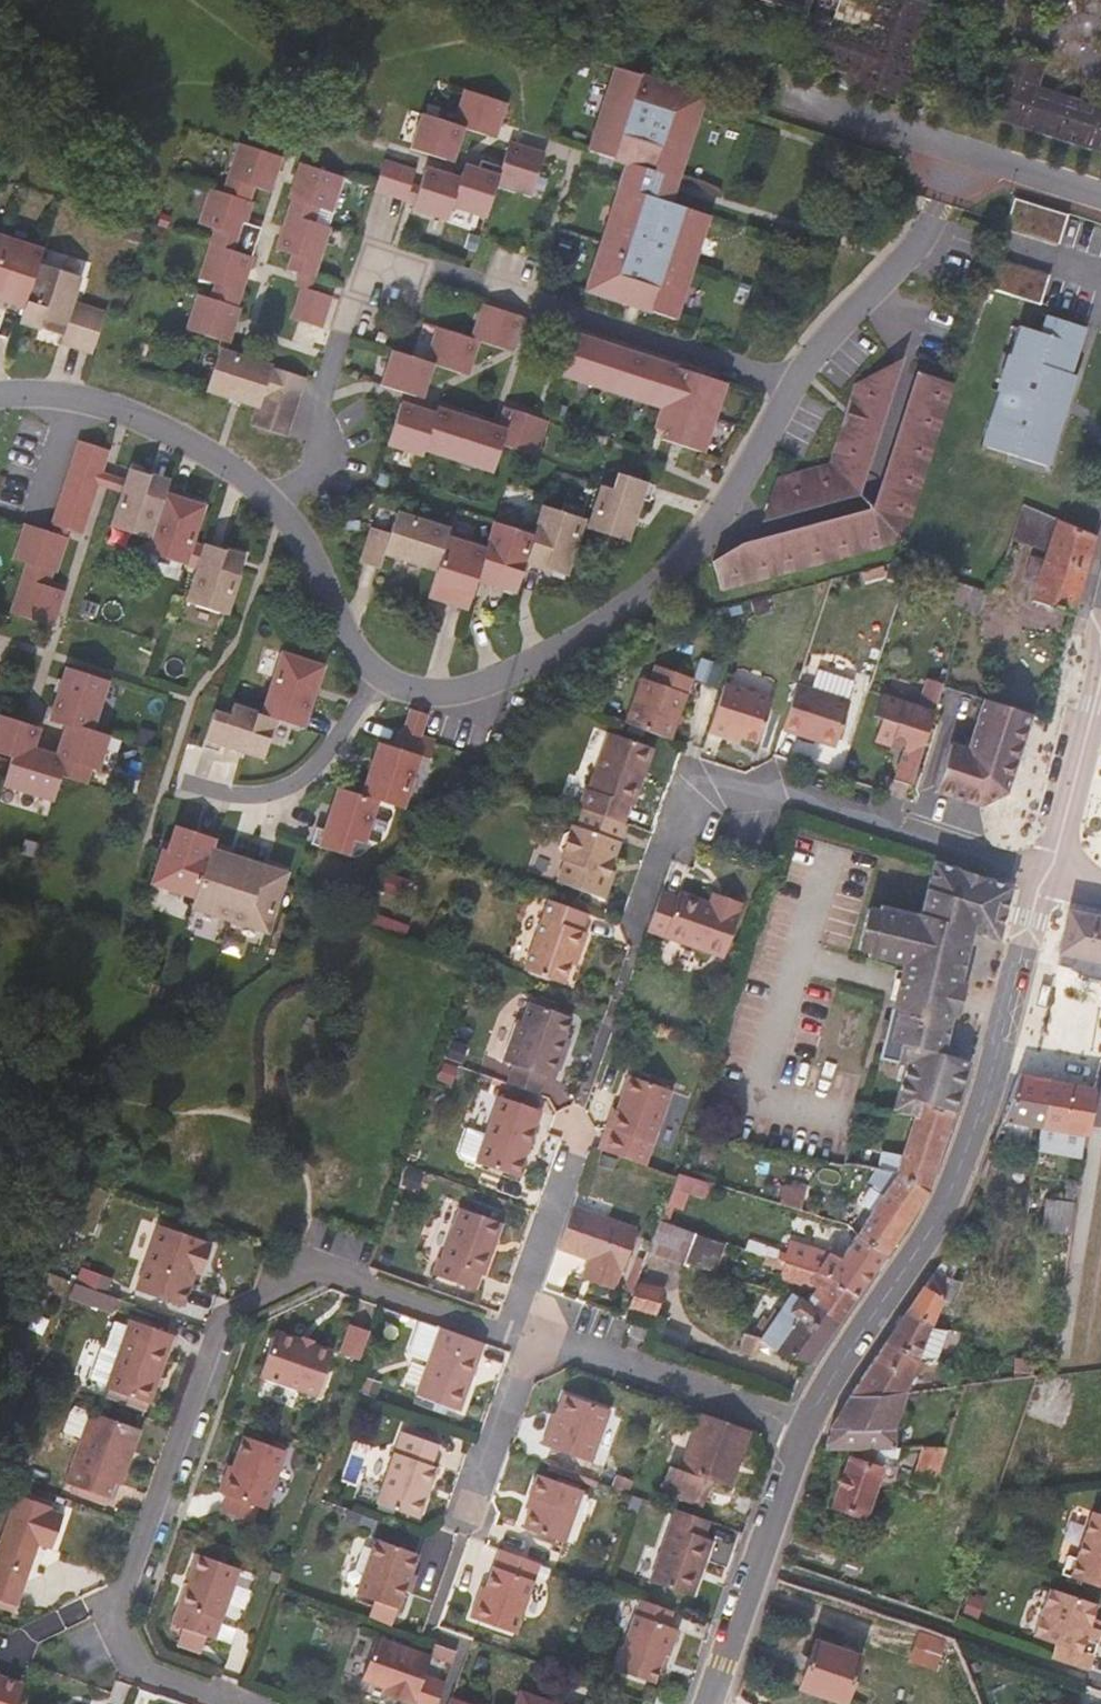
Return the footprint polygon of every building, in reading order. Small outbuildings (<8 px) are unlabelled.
[(794,15),(791,39),(901,70),(920,0),(747,0),(794,15)] [(1037,89),(1046,60),(1014,49),(991,115),(1100,153),(1100,111),(1037,89)] [(672,333),(714,211),(672,196),(698,112),(609,83),(583,166),(630,182),(588,304),(672,333)] [(454,142),(456,138),(460,138),(486,151),(507,113),(475,98),(457,133),(423,119),(405,157),(438,173),(454,142)] [(236,311),(259,247),(238,239),(251,204),(262,208),(280,160),(243,147),(227,191),(213,186),(200,223),(215,229),(202,265),(215,270),(206,295),(198,292),(183,332),(236,351),(249,316),(236,311)] [(497,222),(508,190),(539,201),(548,169),(509,158),(503,177),(482,171),(476,190),(468,214),(497,222)] [(408,202),(417,169),(383,160),(374,193),(408,202)] [(327,217),(342,181),(310,168),(280,242),(295,248),(288,264),(313,274),(328,235),(307,226),(313,212),(327,217)] [(468,214),(476,190),(463,186),(461,197),(425,187),(413,226),(460,239),(468,214)] [(1069,219),(1017,203),(1008,231),(1060,247),(1069,219)] [(0,242),(0,311),(28,318),(45,270),(50,259),(0,242)] [(1051,277),(999,261),(990,289),(1042,305),(1051,277)] [(45,270),(28,318),(21,335),(94,360),(108,318),(78,307),(84,285),(45,270)] [(302,289),(295,323),(326,329),(333,295),(302,289)] [(420,396),(431,361),(465,371),(475,344),(512,356),(522,322),(486,311),(476,340),(440,330),(432,357),(395,346),(383,384),(420,396)] [(1045,475),(1095,332),(1054,319),(1046,335),(1026,330),(986,453),(1045,475)] [(693,469),(724,380),(665,360),(586,333),(566,400),(673,441),(667,460),(693,469)] [(309,383),(222,355),(206,402),(254,416),(253,421),(292,434),(309,383)] [(545,457),(552,418),(515,411),(511,429),(444,416),(441,426),(429,425),(429,418),(399,412),(389,462),(430,469),(436,463),(504,476),(508,451),(545,457)] [(111,450),(80,439),(48,531),(79,542),(111,450)] [(169,488),(131,476),(111,542),(151,550),(166,496),(169,488)] [(651,491),(621,480),(615,496),(603,491),(588,538),(630,551),(651,491)] [(207,514),(166,496),(151,550),(145,560),(190,575),(207,514)] [(587,523),(544,508),(536,538),(528,574),(570,586),(587,523)] [(453,536),(400,517),(386,567),(435,581),(452,544),(453,536)] [(1072,616),(1096,541),(1061,524),(1033,601),(1072,616)] [(486,554),(479,592),(520,604),(528,574),(536,538),(495,525),(486,554)] [(56,626),(69,584),(54,579),(66,540),(26,528),(16,560),(30,564),(15,611),(51,622),(56,626)] [(452,544),(435,581),(429,610),(468,621),(479,592),(486,554),(452,544)] [(248,564),(206,550),(186,612),(230,626),(248,564)] [(329,674),(282,659),(262,721),(281,733),(308,740),(329,674)] [(674,737),(696,678),(659,663),(653,677),(644,673),(627,720),(674,737)] [(107,734),(92,729),(106,679),(71,669),(68,679),(58,676),(47,715),(59,718),(51,746),(27,740),(31,726),(7,719),(0,745),(0,760),(6,762),(0,784),(16,789),(12,802),(52,813),(60,786),(85,793),(90,773),(96,774),(107,734)] [(762,742),(776,700),(728,683),(712,733),(728,738),(731,732),(745,736),(762,742)] [(842,738),(855,701),(802,683),(787,729),(821,740),(824,732),(842,738)] [(915,786),(940,711),(888,694),(880,715),(888,718),(890,721),(882,740),(910,752),(899,779),(915,786)] [(1011,791),(1037,713),(988,697),(976,734),(972,734),(969,745),(957,741),(941,789),(985,805),(1011,791)] [(432,711),(415,706),(408,723),(401,723),(396,740),(421,751),(429,754),(434,738),(425,734),(432,711)] [(262,721),(235,713),(231,724),(215,719),(205,750),(264,771),(272,746),(276,746),(281,733),(262,721)] [(638,804),(660,746),(617,731),(594,787),(590,786),(583,805),(629,821),(636,803),(638,804)] [(742,743),(745,736),(731,732),(728,738),(742,743)] [(840,746),(842,738),(824,732),(821,740),(840,746)] [(378,737),(363,784),(381,790),(406,801),(421,751),(396,740),(378,737)] [(363,784),(338,778),(319,840),(348,848),(352,836),(365,839),(381,790),(363,784)] [(615,868),(632,822),(629,821),(583,805),(577,821),(571,819),(568,825),(564,826),(558,843),(560,852),(558,856),(564,859),(557,878),(607,898),(616,872),(615,868)] [(220,830),(176,817),(167,842),(162,842),(151,881),(195,893),(215,840),(220,830)] [(291,864),(215,840),(195,893),(192,904),(270,929),(291,864)] [(1010,880),(1004,879),(937,858),(924,903),(919,901),(918,904),(882,894),(879,898),(870,896),(859,936),(868,938),(868,943),(905,953),(890,1008),(884,1007),(878,1026),(884,1029),(878,1047),(908,1056),(894,1105),(918,1108),(925,1109),(930,1096),(955,1102),(968,1052),(940,1044),(952,1006),(959,1008),(969,975),(962,973),(966,957),(976,923),(997,929),(1003,907),(1010,880)] [(727,954),(748,899),(727,891),(724,901),(715,898),(686,888),(684,894),(666,887),(661,900),(651,927),(727,954)] [(724,901),(727,891),(719,888),(715,898),(724,901)] [(586,951),(593,932),(588,929),(594,911),(554,897),(538,942),(528,968),(569,982),(581,950),(586,951)] [(1072,907),(1062,950),(1064,955),(1061,965),(1073,967),(1075,970),(1086,979),(1100,983),(1100,914),(1072,907)] [(559,1078),(576,1037),(571,1034),(577,1013),(534,996),(525,1018),(522,1015),(505,1057),(559,1078)] [(648,1162),(676,1088),(634,1072),(622,1107),(617,1106),(603,1146),(648,1162)] [(1035,1131),(1047,1086),(1026,1083),(1010,1126),(999,1150),(1031,1155),(1037,1131),(1035,1131)] [(1047,1133),(1059,1088),(1047,1086),(1035,1131),(1037,1131),(1040,1132),(1047,1133)] [(1093,1130),(1099,1094),(1059,1088),(1047,1133),(1090,1141),(1093,1130)] [(532,1143),(546,1107),(502,1092),(478,1159),(515,1172),(523,1149),(529,1150),(532,1143)] [(933,1172),(946,1137),(950,1124),(953,1111),(955,1102),(930,1096),(925,1109),(918,1108),(902,1152),(887,1149),(877,1176),(885,1178),(926,1187),(933,1172)] [(865,1135),(869,1123),(857,1119),(854,1132),(865,1135)] [(1087,1158),(1090,1141),(1047,1133),(1042,1150),(1056,1152),(1087,1158)] [(521,1174),(529,1150),(523,1149),(515,1172),(521,1174)] [(802,1218),(814,1173),(841,1179),(843,1170),(817,1164),(787,1158),(784,1157),(770,1207),(802,1218)] [(691,1211),(702,1183),(687,1177),(668,1223),(678,1227),(684,1212),(689,1212),(691,1211)] [(886,1249),(924,1192),(926,1187),(885,1178),(849,1235),(886,1249)] [(1075,1240),(1082,1189),(1074,1188),(1070,1208),(1052,1205),(1046,1235),(1075,1240)] [(480,1287),(505,1218),(461,1202),(435,1270),(480,1287)] [(623,1271),(640,1227),(576,1204),(560,1247),(590,1257),(600,1261),(593,1281),(615,1288),(620,1273),(623,1271)] [(205,1256),(212,1235),(208,1233),(210,1229),(161,1213),(137,1280),(185,1297),(200,1254),(205,1256)] [(695,1234),(678,1227),(668,1223),(665,1232),(691,1242),(695,1234)] [(854,1296),(886,1249),(849,1235),(835,1257),(783,1237),(771,1263),(854,1296)] [(949,1265),(954,1254),(943,1251),(936,1262),(949,1265)] [(593,1281),(600,1261),(590,1257),(583,1276),(593,1281)] [(840,1317),(854,1296),(771,1263),(762,1261),(761,1266),(778,1273),(775,1282),(811,1296),(807,1305),(808,1306),(840,1317)] [(944,1279),(949,1265),(936,1262),(928,1276),(944,1279)] [(932,1312),(944,1279),(928,1276),(920,1289),(907,1308),(932,1312)] [(664,1317),(674,1291),(643,1280),(631,1308),(634,1308),(664,1317)] [(797,1320),(803,1310),(788,1304),(782,1314),(797,1320)] [(830,1332),(840,1317),(808,1306),(807,1305),(803,1310),(797,1320),(830,1332)] [(154,1386),(176,1324),(132,1308),(131,1313),(121,1339),(120,1342),(109,1374),(108,1377),(115,1380),(146,1390),(152,1392),(154,1386)] [(121,1339),(131,1313),(119,1308),(109,1335),(121,1339)] [(664,1317),(634,1308),(633,1311),(633,1314),(635,1315),(641,1317),(654,1321),(659,1320),(664,1317)] [(925,1330),(932,1312),(907,1308),(887,1338),(921,1342),(925,1330)] [(777,1350),(797,1320),(782,1314),(762,1340),(764,1341),(765,1342),(772,1348),(777,1350)] [(461,1405),(485,1340),(441,1324),(440,1326),(419,1318),(409,1345),(431,1352),(417,1390),(461,1405)] [(810,1360),(830,1332),(797,1320),(777,1350),(794,1355),(810,1360)] [(361,1359),(371,1329),(352,1322),(341,1351),(361,1359)] [(652,1345),(656,1331),(644,1327),(639,1340),(652,1345)] [(334,1349),(314,1342),(312,1342),(303,1340),(302,1337),(276,1328),(260,1373),(318,1394),(334,1349)] [(759,1357),(764,1341),(762,1340),(745,1335),(741,1352),(759,1357)] [(109,1374),(120,1342),(103,1336),(91,1368),(109,1374)] [(916,1357),(921,1342),(887,1338),(871,1362),(913,1365),(916,1357)] [(905,1387),(913,1365),(871,1362),(850,1394),(905,1387)] [(146,1390),(115,1380),(112,1386),(144,1398),(146,1390)] [(893,1421),(905,1387),(850,1394),(837,1414),(829,1425),(893,1421)] [(594,1461),(614,1407),(567,1390),(563,1401),(560,1411),(554,1429),(548,1428),(543,1442),(594,1461)] [(87,1431),(97,1404),(80,1397),(71,1425),(87,1431)] [(126,1445),(136,1417),(97,1404),(87,1431),(70,1476),(109,1490),(114,1474),(121,1476),(131,1447),(126,1445)] [(554,1429),(560,1411),(554,1410),(548,1428),(554,1429)] [(730,1465),(744,1425),(701,1410),(681,1467),(731,1484),(736,1468),(730,1465)] [(131,1447),(142,1419),(136,1417),(126,1445),(131,1447)] [(898,1440),(893,1421),(829,1425),(822,1448),(854,1445),(898,1440)] [(736,1468),(751,1428),(744,1425),(730,1465),(736,1468)] [(405,1452),(414,1431),(405,1428),(398,1450),(405,1452)] [(426,1516),(444,1465),(437,1462),(444,1443),(414,1431),(405,1452),(398,1450),(380,1499),(426,1516)] [(942,1472),(956,1432),(936,1435),(924,1465),(942,1472)] [(266,1507),(286,1449),(244,1435),(238,1452),(223,1493),(227,1494),(221,1509),(259,1524),(266,1507)] [(868,1514),(891,1451),(900,1453),(906,1438),(898,1440),(854,1445),(834,1503),(868,1514)] [(569,1534),(584,1490),(538,1474),(532,1491),(536,1499),(532,1509),(524,1527),(565,1544),(569,1534)] [(67,1505),(56,1501),(54,1498),(20,1485),(0,1539),(0,1592),(17,1599),(41,1533),(55,1539),(67,1505)] [(532,1509),(536,1499),(532,1491),(527,1505),(532,1509)] [(690,1595),(711,1538),(703,1535),(709,1517),(675,1505),(648,1580),(690,1595)] [(1091,1507),(1073,1554),(1064,1551),(1057,1569),(1100,1584),(1100,1510),(1091,1507)] [(411,1570),(417,1553),(375,1538),(355,1593),(397,1609),(404,1589),(411,1570)] [(520,1633),(539,1579),(545,1564),(505,1549),(492,1587),(488,1601),(481,1599),(474,1617),(520,1633)] [(219,1636),(243,1570),(196,1553),(172,1619),(219,1636)] [(411,1591),(417,1573),(411,1570),(404,1589),(411,1591)] [(488,1601),(492,1587),(486,1586),(481,1599),(488,1601)] [(1087,1668),(1100,1627),(1098,1626),(1088,1623),(1091,1615),(1097,1601),(1048,1586),(1031,1633),(1054,1641),(1049,1654),(1074,1663),(1087,1668)] [(666,1655),(677,1627),(666,1622),(671,1610),(636,1597),(612,1666),(651,1681),(661,1654),(666,1655)] [(1098,1626),(1100,1618),(1091,1615),(1088,1623),(1098,1626)] [(968,1675),(958,1649),(954,1643),(911,1628),(903,1651),(968,1675)] [(430,1653),(377,1634),(361,1676),(385,1684),(399,1689),(396,1697),(411,1702),(423,1669),(430,1653)] [(847,1695),(861,1654),(819,1639),(804,1680),(847,1695)] [(446,1677),(423,1669),(411,1702),(416,1703),(437,1703),(446,1677)] [(22,1685),(23,1682),(0,1673),(0,1703),(15,1703),(22,1685)] [(396,1697),(399,1689),(385,1684),(383,1692),(396,1697)] [(523,1690),(517,1703),(559,1703),(523,1690)] [(454,1695),(450,1703),(479,1703),(454,1695)]
